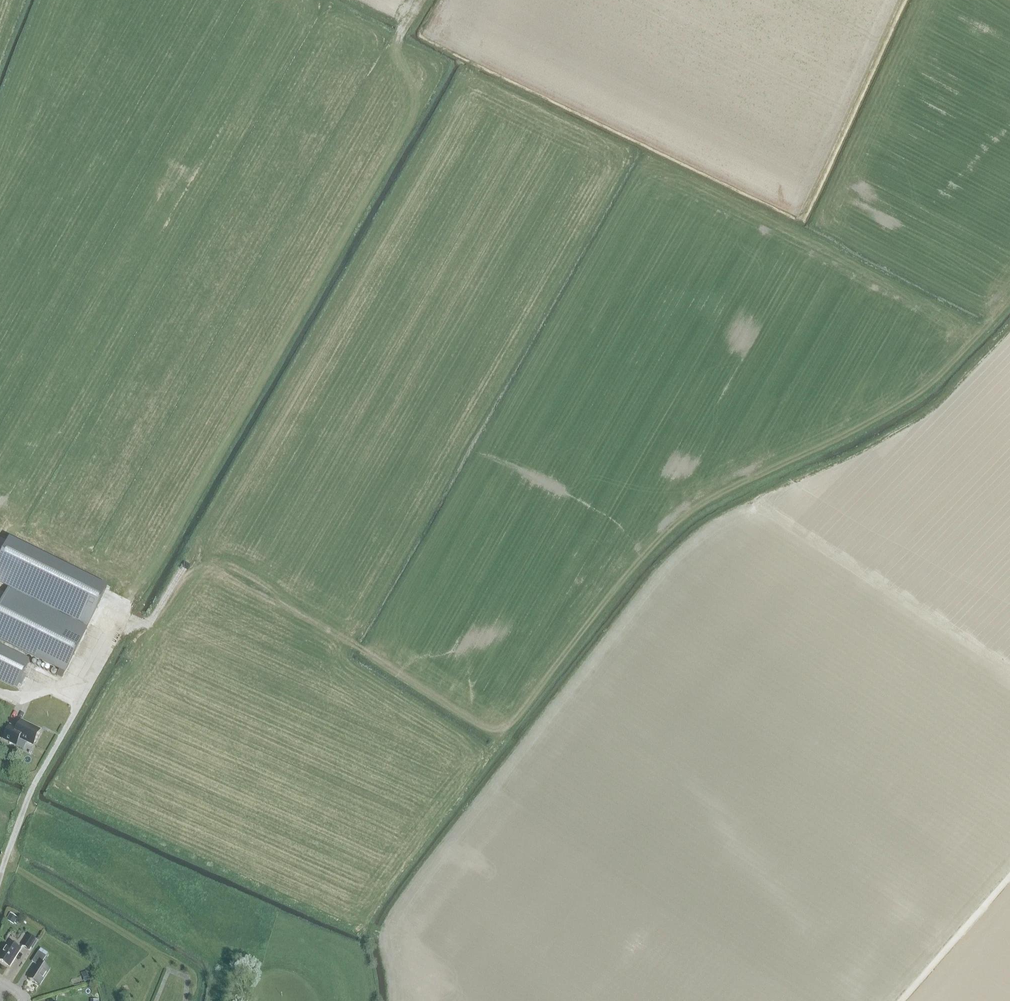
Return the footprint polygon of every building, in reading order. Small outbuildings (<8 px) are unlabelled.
[(57,672),(56,670),(54,669),(52,670),(51,672),(51,674),(53,675),(55,675),(57,675),(56,676),(62,678),(65,671),(65,672),(107,589),(9,540),(0,559),(0,582),(10,586),(0,606),(0,639),(60,669),(58,673),(57,672)] [(16,688),(30,660),(0,645),(0,681),(16,688)] [(33,745),(40,731),(21,721),(17,730),(9,726),(3,739),(16,745),(20,738),(33,745)] [(10,914),(7,919),(13,923),(17,918),(10,914)] [(21,947),(29,952),(36,941),(28,936),(21,947)] [(10,967),(20,950),(8,942),(0,956),(0,961),(10,967)] [(28,979),(39,986),(50,969),(41,964),(48,953),(40,949),(32,962),(37,965),(28,979)]
